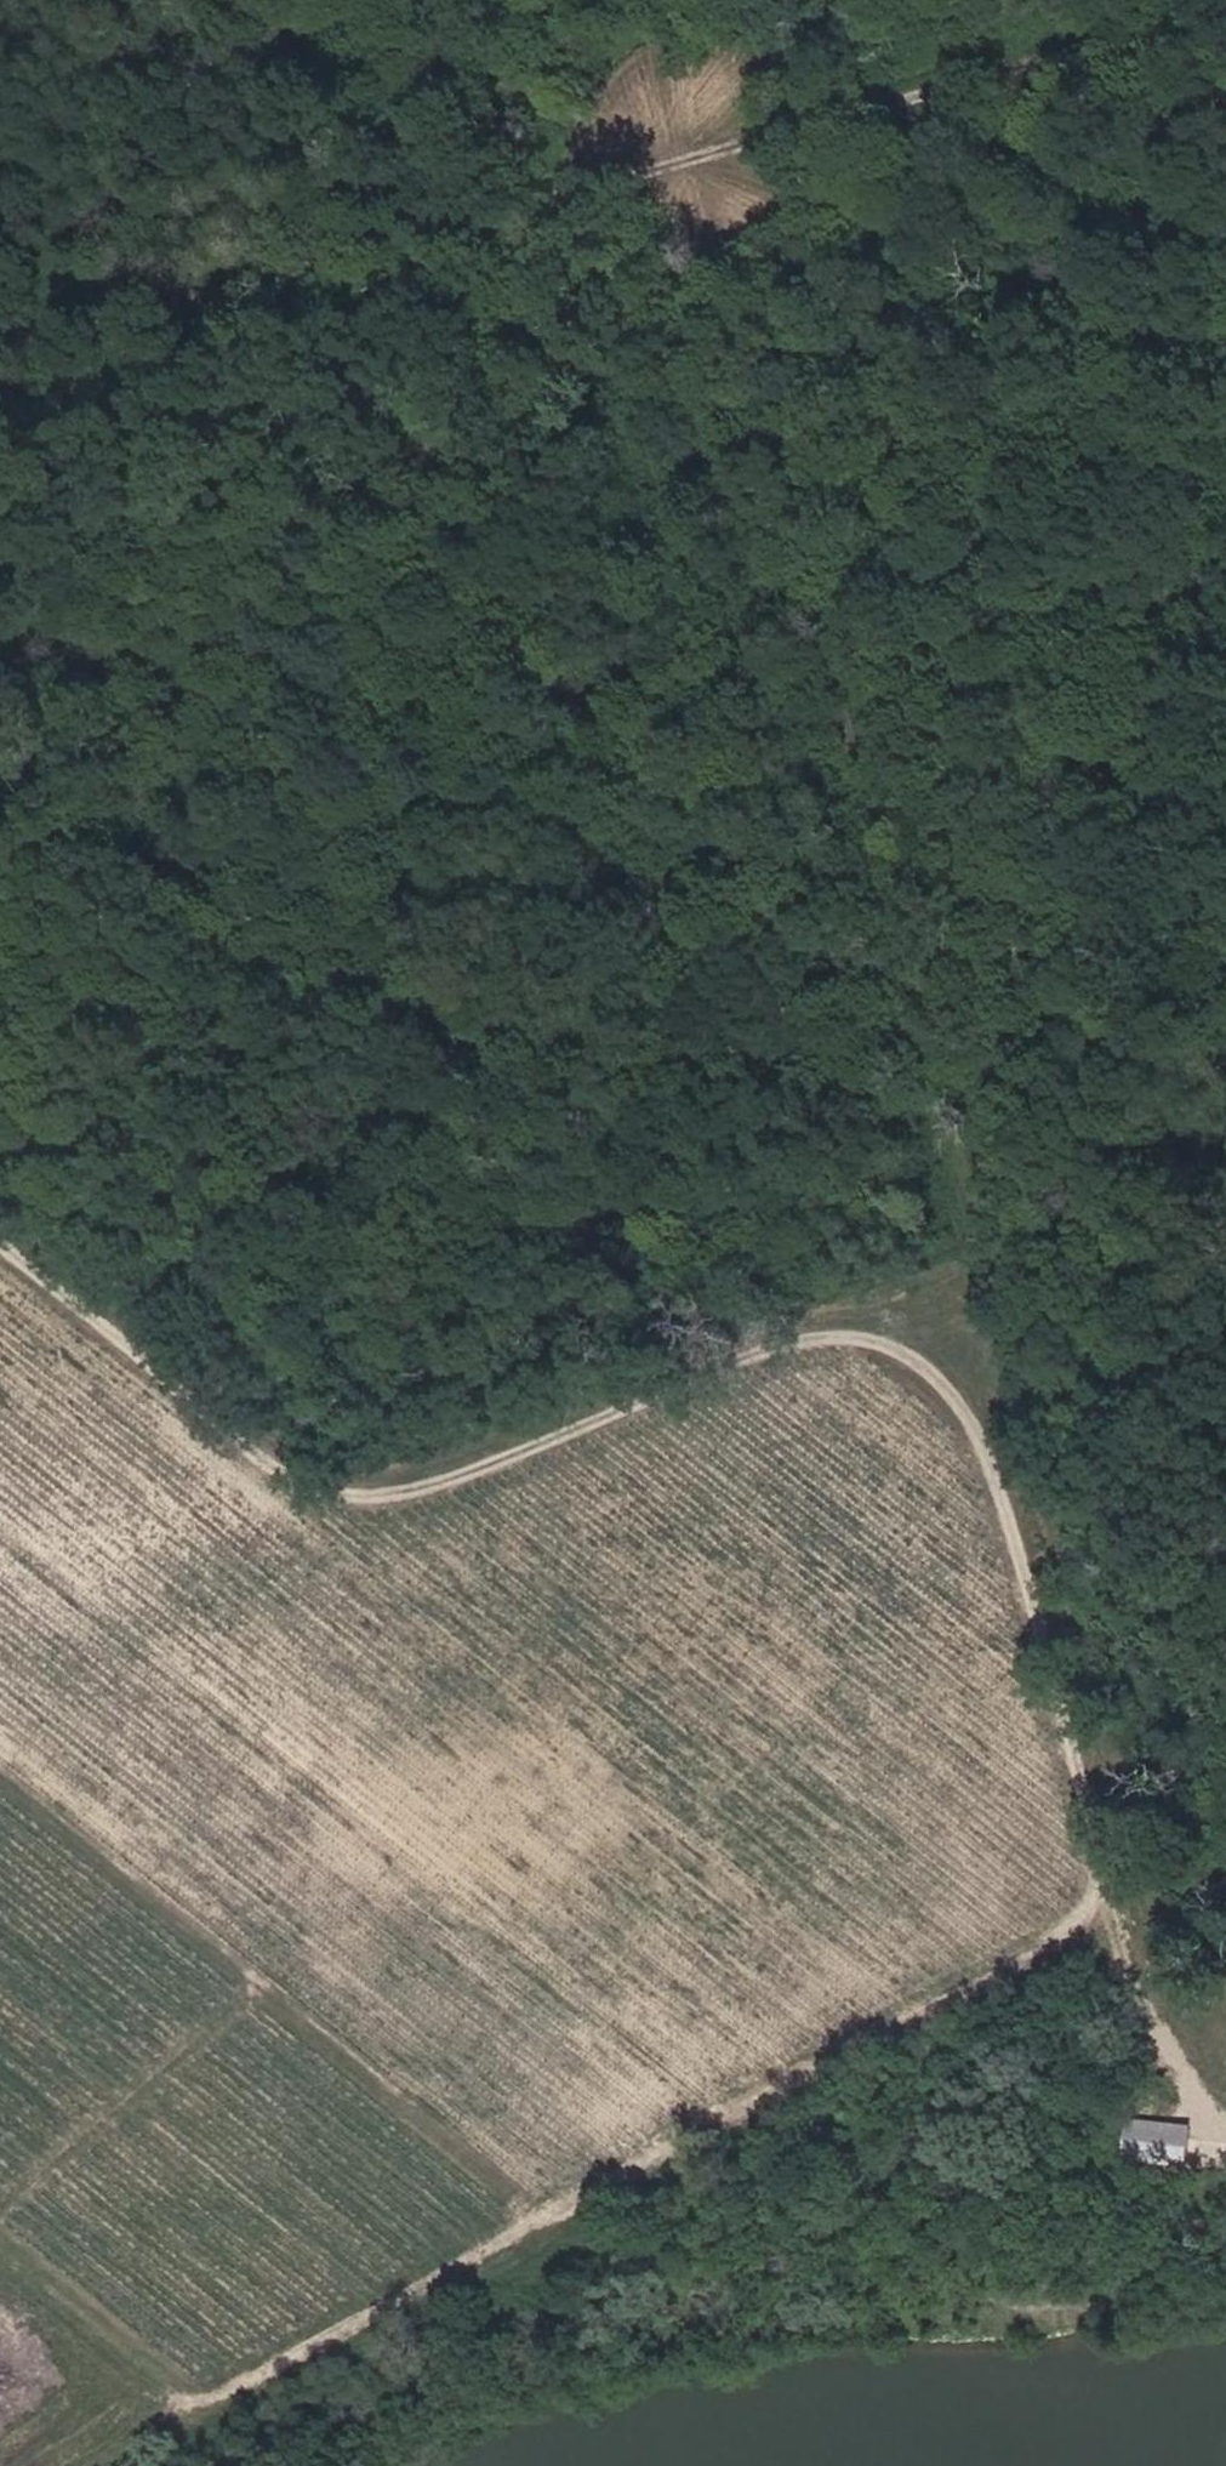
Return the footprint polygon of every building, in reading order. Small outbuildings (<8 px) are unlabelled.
[(1129,2116),(1126,2156),(1189,2161),(1192,2121),(1129,2116)]
